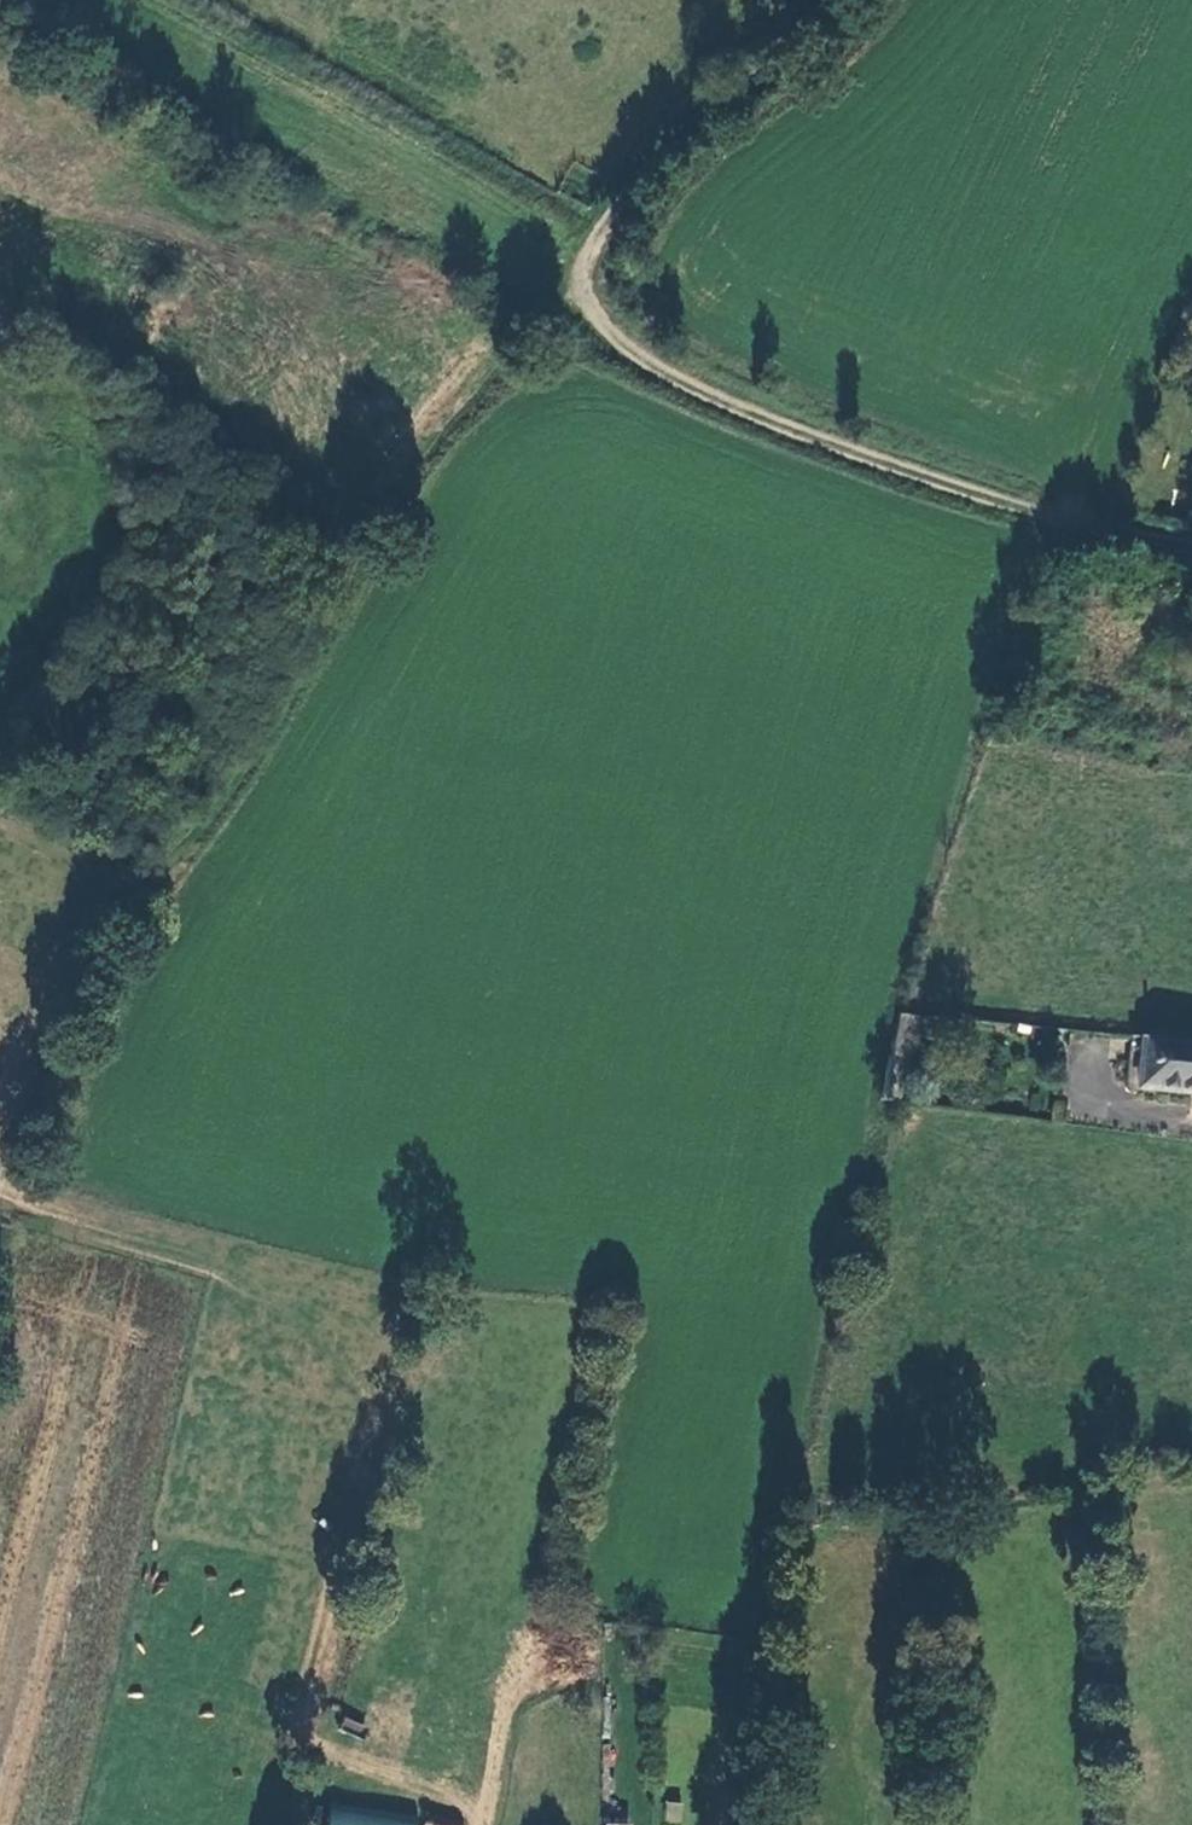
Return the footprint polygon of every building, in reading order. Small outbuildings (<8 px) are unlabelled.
[(910,1021),(892,1017),(882,1063),(901,1066),(910,1021)] [(1140,1039),(1135,1092),(1191,1097),(1191,1043),(1140,1039)] [(419,1817),(330,1808),(328,1824),(418,1824),(419,1817)] [(625,1809),(601,1809),(601,1824),(625,1824),(625,1809)]
